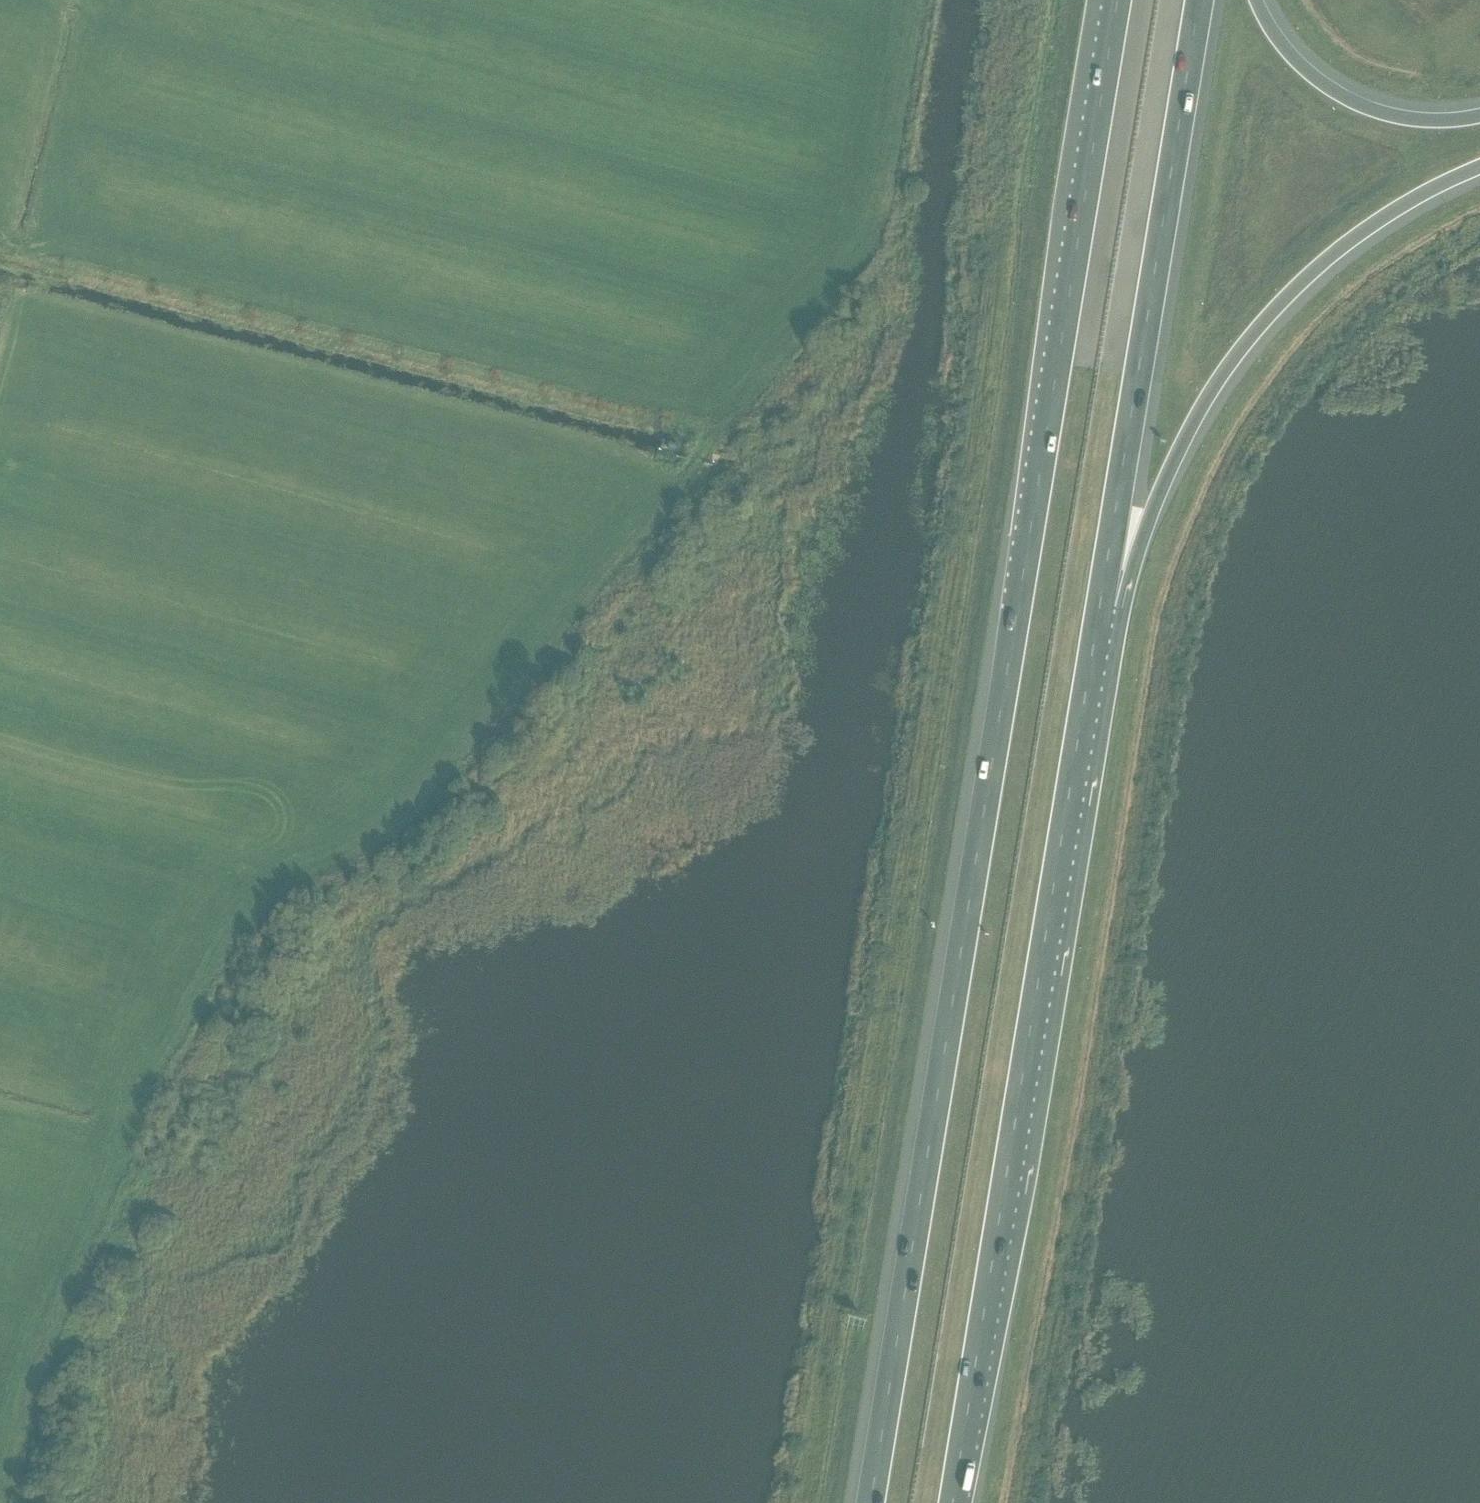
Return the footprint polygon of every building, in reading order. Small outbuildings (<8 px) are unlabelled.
[(667,443),(665,450),(674,452),(675,449),(676,446),(667,443)]
